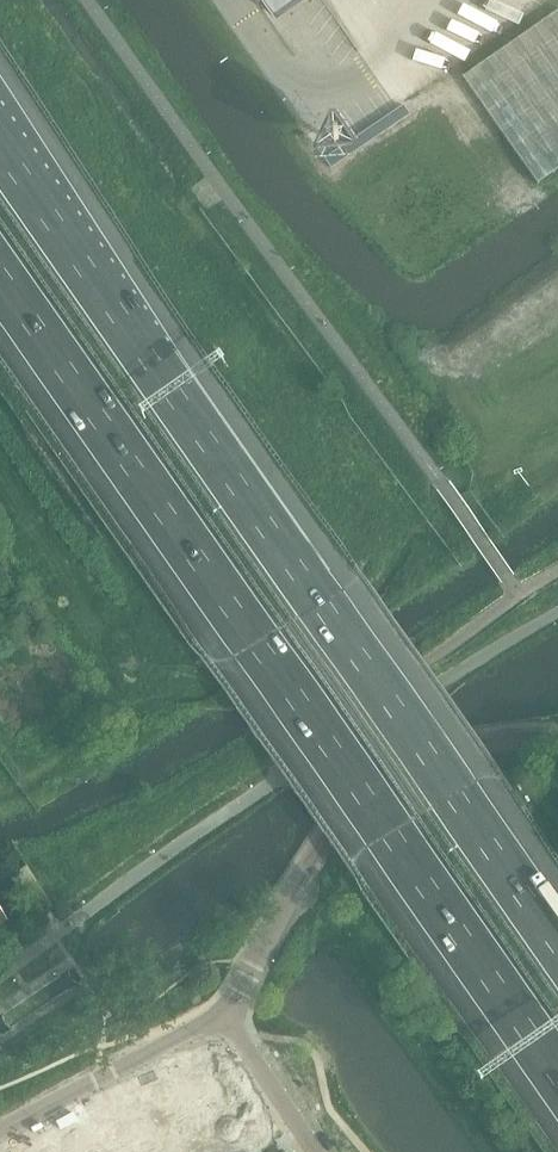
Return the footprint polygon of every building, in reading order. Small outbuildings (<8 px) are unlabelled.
[(263,10),(278,0),(256,0),(263,10)] [(543,20),(526,31),(512,42),(496,53),(480,64),(462,77),(537,183),(555,171),(557,169),(557,9),(543,20)] [(77,1147),(81,1151),(249,1151),(256,1147),(206,1072),(209,1069),(204,1061),(77,1147)]
